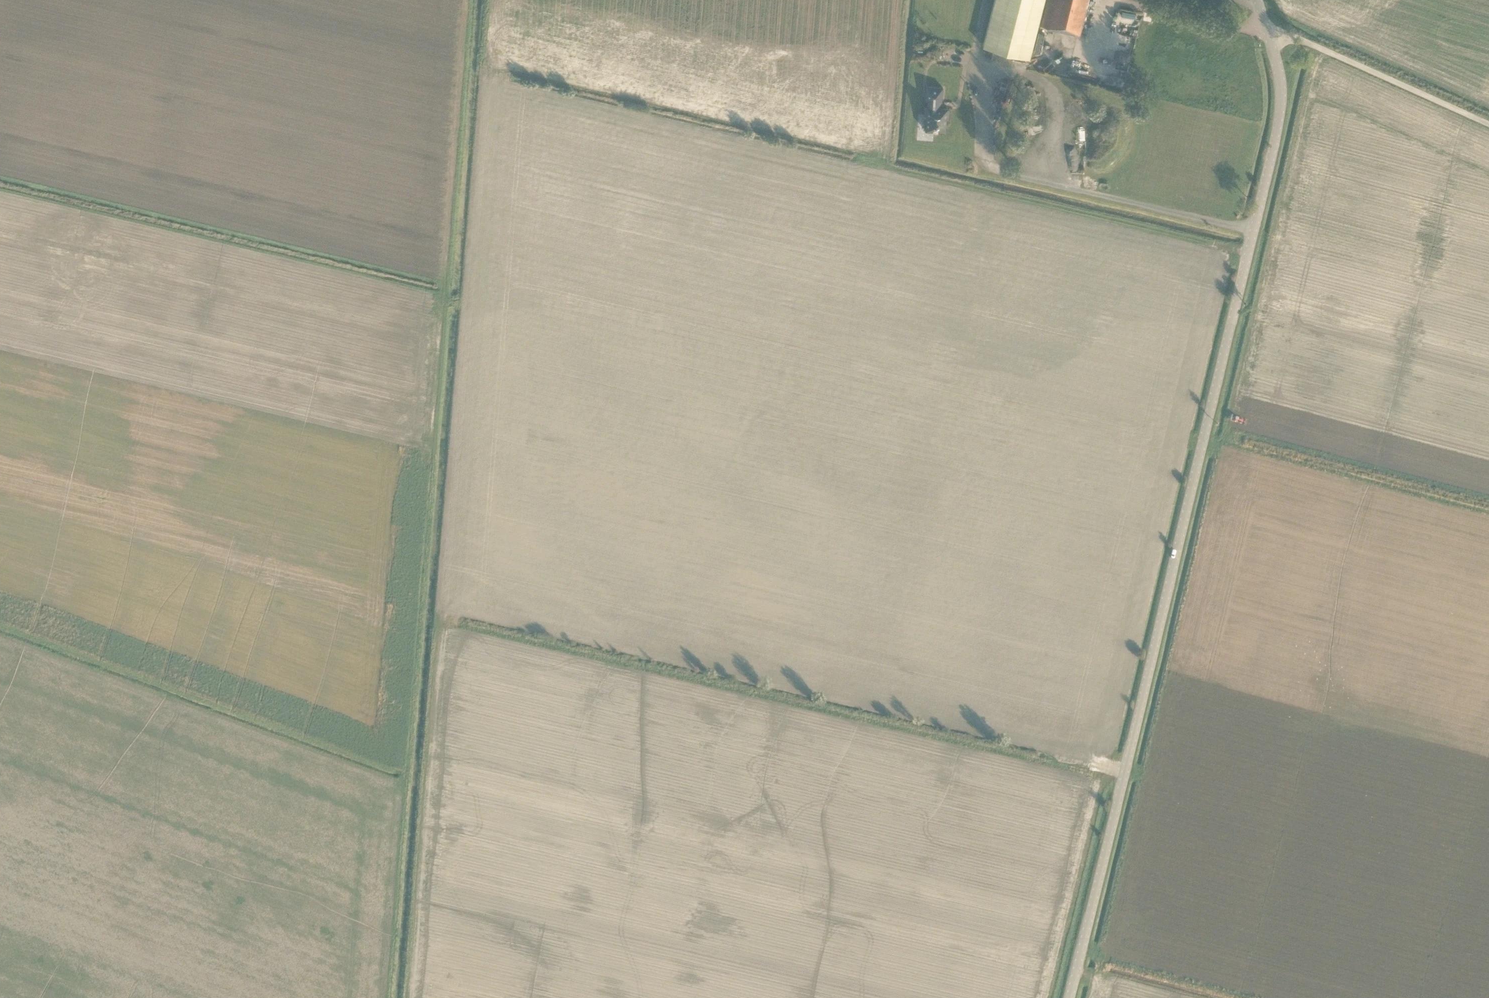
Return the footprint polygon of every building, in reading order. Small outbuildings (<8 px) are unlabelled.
[(1029,56),(1044,0),(994,0),(983,44),(989,46),(986,55),(996,58),(998,48),(1029,56)] [(1041,24),(1079,33),(1087,0),(1048,0),(1041,24)] [(1046,30),(1040,28),(1033,51),(1040,53),(1046,30)] [(942,101),(943,86),(927,85),(925,99),(927,100),(927,105),(925,105),(924,114),(926,114),(925,129),(945,130),(946,118),(948,118),(949,107),(941,107),(941,101),(942,101)]
